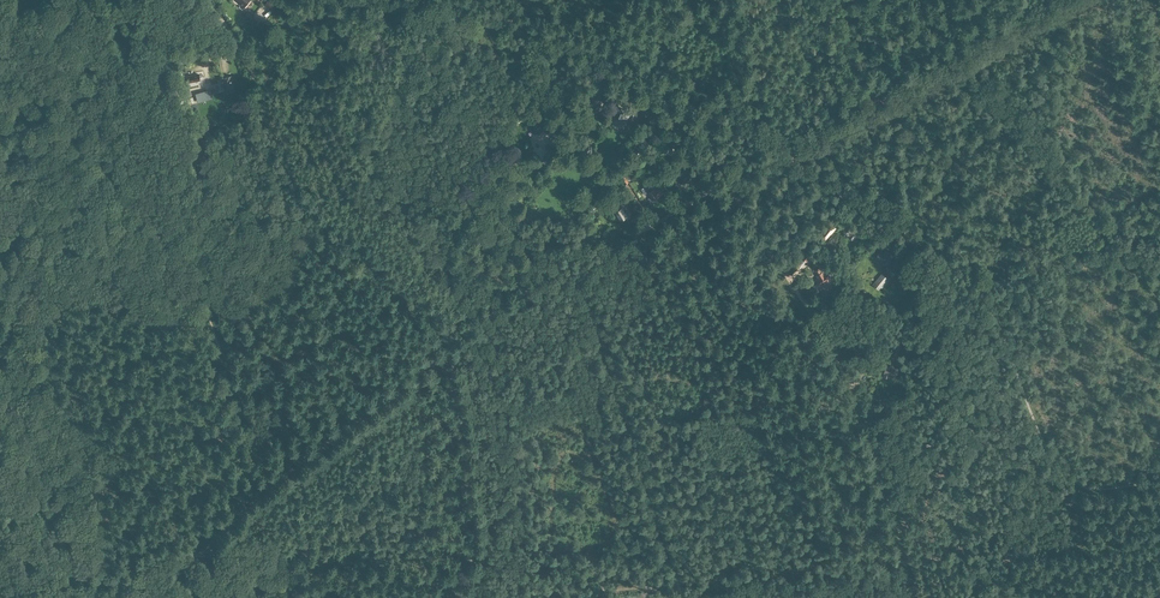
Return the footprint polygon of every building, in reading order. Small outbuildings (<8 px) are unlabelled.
[(239,7),(242,9),(250,0),(235,0),(241,5),(239,7)] [(274,3),(270,0),(268,0),(264,5),(271,10),(275,4),(274,3)] [(275,4),(272,8),(275,11),(280,5),(277,2),(275,4)] [(200,80),(199,74),(187,77),(188,82),(200,80)] [(232,93),(231,90),(234,89),(231,77),(222,79),(225,92),(227,91),(228,94),(229,95),(232,95),(232,93)] [(210,90),(204,92),(195,94),(198,102),(205,100),(205,99),(212,97),(210,90)] [(592,101),(597,93),(592,90),(587,98),(592,101)] [(618,108),(613,121),(625,126),(626,123),(628,118),(631,119),(632,120),(635,113),(631,111),(622,107),(621,109),(618,108)] [(529,127),(533,134),(535,133),(536,133),(543,130),(539,121),(538,122),(537,119),(530,123),(531,125),(531,126),(529,127)] [(662,143),(659,149),(670,155),(673,149),(662,143)] [(557,154),(553,163),(551,166),(555,168),(556,165),(557,165),(561,156),(557,154)] [(505,158),(503,173),(511,174),(512,165),(511,165),(512,159),(505,158)] [(694,178),(692,176),(692,175),(693,174),(692,174),(692,173),(692,172),(691,172),(690,172),(689,172),(686,169),(680,175),(683,178),(680,180),(686,186),(694,178)] [(625,176),(620,179),(624,185),(629,182),(625,176)] [(645,187),(641,189),(645,195),(648,193),(649,193),(653,200),(659,196),(659,195),(667,190),(664,184),(658,188),(657,188),(654,183),(646,189),(645,188),(645,187)] [(628,215),(627,213),(626,212),(628,211),(621,200),(612,205),(614,209),(611,211),(617,221),(620,219),(620,220),(628,215)] [(829,222),(820,235),(826,239),(831,233),(836,227),(829,222)] [(849,226),(843,226),(843,227),(844,235),(848,235),(854,239),(854,240),(859,233),(849,226)] [(552,232),(558,243),(563,240),(557,229),(552,232)] [(809,263),(816,254),(809,249),(802,258),(809,263)] [(886,250),(884,254),(879,251),(876,257),(880,259),(879,260),(888,265),(893,256),(890,254),(891,252),(886,250)] [(891,267),(890,269),(896,272),(897,270),(898,270),(899,266),(893,263),(891,267)] [(819,267),(814,271),(817,275),(817,276),(818,278),(816,280),(821,288),(826,285),(825,283),(828,280),(830,279),(828,276),(827,277),(825,275),(823,272),(820,268),(819,267)] [(879,290),(888,278),(882,273),(873,285),(879,290)] [(889,379),(890,375),(897,376),(899,368),(886,364),(883,377),(889,379)]
